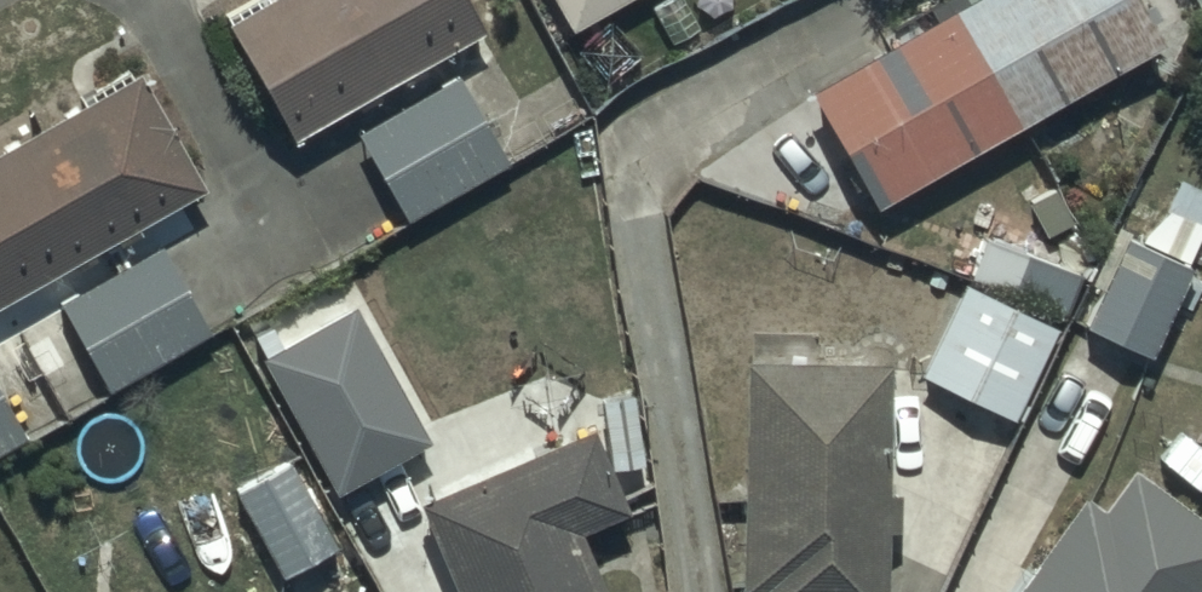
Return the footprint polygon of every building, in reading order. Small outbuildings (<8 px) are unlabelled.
[(222,9),(286,129),(475,27),(461,0),(238,0),(222,9)] [(568,21),(602,0),(555,0),(568,21)] [(804,76),(873,197),(1151,37),(1130,0),(936,0),(804,76)] [(455,64),(349,124),(401,216),(507,157),(455,64)] [(0,147),(0,295),(205,184),(143,69),(0,147)] [(1148,236),(1116,230),(1077,320),(1141,348),(1200,215),(1164,200),(1148,236)] [(164,237),(56,295),(105,386),(213,329),(164,237)] [(959,274),(914,362),(1005,409),(1050,320),(959,274)] [(349,297),(255,348),(328,483),(422,431),(349,297)] [(738,351),(730,577),(749,577),(748,591),(877,591),(880,529),(891,529),(893,481),(876,481),(880,356),(738,351)] [(24,432),(0,386),(0,445),(24,432)] [(590,415),(410,492),(453,591),(601,591),(573,526),(627,502),(590,415)] [(1201,574),(1201,513),(1124,453),(1093,494),(1084,487),(1003,591),(1188,591),(1201,574)] [(286,454),(232,483),(277,569),(331,540),(286,454)]
